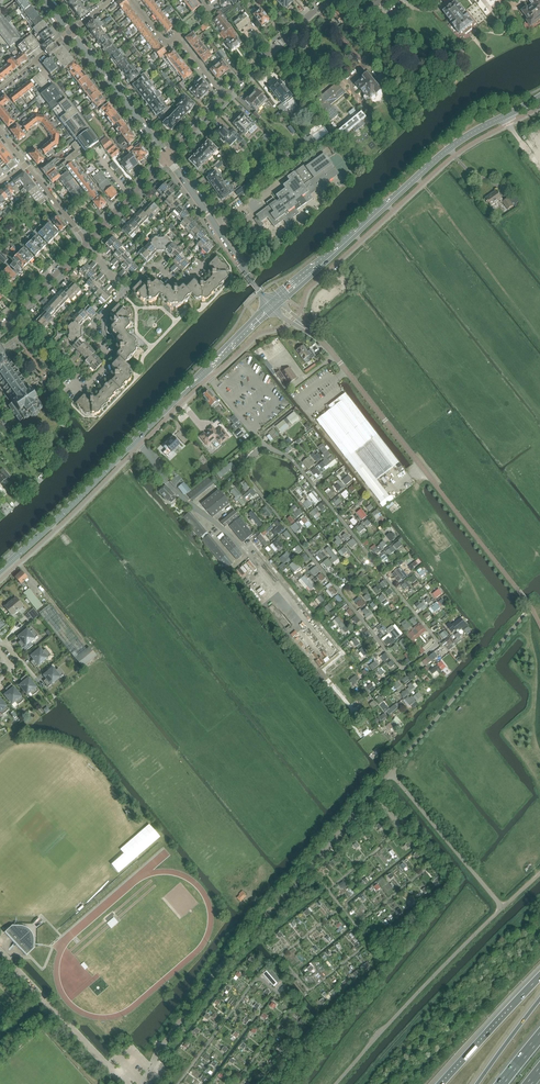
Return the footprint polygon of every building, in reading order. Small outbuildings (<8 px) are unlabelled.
[(15,3),(16,5),(18,8),(26,2),(27,1),(26,0),(19,0),(15,3)] [(68,3),(71,7),(70,7),(71,8),(71,7),(72,8),(71,9),(72,9),(72,10),(73,10),(73,11),(75,12),(74,13),(75,13),(75,12),(76,13),(75,14),(76,14),(77,14),(76,15),(77,15),(80,19),(82,17),(83,17),(85,15),(87,13),(86,12),(90,9),(88,6),(84,9),(81,5),(86,1),(84,0),(82,0),(79,2),(78,1),(77,0),(72,0),(68,3)] [(109,8),(110,9),(111,10),(113,9),(118,5),(119,7),(126,2),(125,0),(119,0),(111,6),(109,8)] [(161,2),(160,1),(160,0),(159,0),(154,3),(153,1),(146,6),(150,11),(161,2)] [(197,2),(195,0),(192,0),(186,5),(192,13),(200,6),(197,2)] [(279,0),(277,2),(283,8),(284,7),(286,8),(292,2),(290,0),(278,0),(279,0)] [(522,12),(529,21),(529,22),(528,24),(529,25),(530,26),(532,26),(533,26),(539,21),(539,1),(539,0),(529,0),(529,1),(532,5),(529,7),(526,9),(525,10),(523,11),(523,12),(522,12)] [(29,4),(28,4),(26,2),(18,8),(18,9),(22,14),(30,7),(31,6),(29,4)] [(129,6),(126,2),(119,7),(121,9),(115,14),(116,16),(129,6)] [(158,7),(162,4),(161,2),(150,11),(153,15),(160,10),(158,7)] [(240,2),(237,5),(238,6),(242,11),(245,9),(240,2)] [(465,14),(457,4),(456,2),(452,6),(451,6),(448,8),(448,9),(443,12),(445,14),(444,14),(449,21),(451,22),(450,23),(460,35),(463,32),(465,35),(472,29),(470,26),(473,24),(472,22),(466,14),(465,13),(465,14)] [(133,10),(132,9),(129,6),(116,16),(116,17),(117,18),(124,13),(126,16),(133,10)] [(171,8),(169,6),(167,8),(161,12),(160,10),(153,15),(157,19),(168,11),(171,8)] [(33,9),(32,9),(30,7),(22,14),(21,14),(25,19),(34,12),(35,11),(33,9)] [(254,8),(250,11),(252,13),(251,13),(253,16),(255,19),(261,26),(262,26),(263,26),(264,25),(265,24),(265,23),(266,24),(269,22),(268,21),(268,20),(262,13),(258,7),(256,9),(254,8)] [(136,15),(133,10),(126,16),(128,18),(123,22),(121,23),(122,25),(124,24),(136,15)] [(227,21),(228,20),(221,10),(214,15),(216,18),(213,20),(218,27),(227,20),(227,21)] [(169,13),(168,11),(157,19),(160,24),(166,19),(165,16),(169,13)] [(342,23),(346,21),(338,11),(337,11),(336,11),(334,12),(334,13),(333,15),(339,23),(341,22),(342,23)] [(36,14),(34,12),(25,19),(29,24),(38,17),(39,16),(37,14),(36,14)] [(10,47),(11,46),(14,43),(15,44),(21,39),(17,34),(18,32),(11,22),(12,21),(9,16),(5,19),(3,17),(1,14),(0,15),(0,34),(10,47)] [(244,14),(233,22),(239,30),(250,22),(244,14)] [(140,19),(139,18),(136,15),(124,24),(126,26),(131,22),(133,24),(140,19)] [(41,19),(40,19),(38,17),(29,24),(29,25),(29,26),(31,29),(33,30),(33,29),(33,30),(36,27),(42,22),(43,21),(41,19)] [(89,24),(86,26),(86,27),(89,30),(89,31),(90,32),(91,33),(90,33),(91,33),(93,36),(94,36),(93,37),(94,37),(95,38),(94,38),(95,38),(98,42),(105,36),(102,31),(99,28),(102,26),(101,24),(100,23),(101,22),(98,18),(94,21),(93,21),(91,22),(89,24)] [(143,24),(143,23),(140,19),(133,24),(134,27),(125,34),(127,36),(131,32),(143,24)] [(172,21),(171,19),(170,19),(168,20),(166,19),(160,24),(164,28),(172,21)] [(232,27),(227,21),(227,20),(218,27),(222,32),(223,31),(225,32),(232,27)] [(172,25),(174,23),(172,21),(164,28),(167,32),(174,27),(172,25)] [(34,41),(48,30),(42,22),(36,27),(33,30),(36,32),(34,33),(35,35),(33,37),(31,35),(30,36),(34,41)] [(202,31),(208,26),(206,23),(199,28),(202,31)] [(146,28),(146,27),(143,24),(131,32),(133,34),(137,30),(140,33),(146,28)] [(238,37),(236,33),(232,27),(225,32),(223,31),(222,32),(219,34),(224,40),(227,37),(229,39),(231,37),(233,40),(237,38),(238,37)] [(137,42),(150,32),(146,28),(140,33),(141,35),(135,40),(137,42)] [(54,37),(48,30),(34,41),(39,47),(40,46),(42,48),(51,41),(50,40),(54,37)] [(153,36),(150,32),(137,42),(134,44),(136,46),(139,43),(140,43),(144,39),(146,42),(153,36)] [(39,47),(34,41),(30,36),(28,33),(25,36),(21,39),(23,43),(32,53),(34,51),(35,51),(37,50),(37,49),(39,47)] [(197,38),(193,33),(185,39),(189,44),(197,38)] [(102,47),(109,41),(112,39),(108,34),(105,36),(98,42),(97,43),(99,46),(100,46),(101,45),(102,47)] [(145,49),(156,40),(153,36),(146,42),(148,44),(143,48),(145,49)] [(237,38),(233,40),(231,37),(229,39),(225,42),(231,51),(241,44),(237,38)] [(200,42),(197,38),(189,44),(192,49),(200,42)] [(32,53),(23,43),(21,39),(15,44),(16,45),(17,47),(22,53),(25,58),(29,55),(30,55),(32,54),(32,53)] [(160,45),(156,40),(145,49),(141,52),(143,55),(151,48),(153,50),(160,45)] [(57,49),(53,43),(51,41),(42,48),(48,56),(57,49)] [(113,46),(109,41),(102,47),(104,49),(103,50),(105,53),(113,46)] [(204,47),(200,42),(192,49),(196,53),(204,47)] [(163,49),(160,45),(153,50),(155,53),(150,56),(152,58),(163,49)] [(110,57),(117,51),(113,46),(105,53),(105,54),(106,54),(108,56),(108,57),(109,56),(110,57)] [(13,47),(12,47),(11,49),(23,63),(27,60),(25,58),(22,53),(18,55),(17,54),(18,53),(13,47)] [(57,49),(48,56),(49,57),(53,55),(58,62),(67,54),(62,47),(58,50),(57,49)] [(208,48),(207,49),(205,47),(204,47),(196,53),(200,58),(208,52),(210,50),(208,48)] [(11,49),(9,50),(14,56),(16,57),(13,60),(18,67),(23,63),(11,49)] [(121,56),(124,54),(120,49),(117,51),(110,57),(113,60),(112,61),(111,61),(113,63),(121,56)] [(167,54),(163,49),(152,58),(153,60),(158,57),(160,59),(161,58),(164,56),(167,54)] [(173,51),(173,50),(164,57),(164,56),(161,58),(164,62),(162,65),(163,66),(166,63),(176,55),(175,53),(175,52),(174,51),(173,51)] [(212,58),(210,54),(208,52),(200,58),(202,60),(205,64),(207,62),(212,58)] [(73,62),(68,55),(67,54),(58,62),(64,69),(65,68),(73,62)] [(167,63),(166,63),(169,68),(180,60),(180,59),(179,57),(178,57),(176,55),(168,62),(167,63)] [(121,56),(113,63),(114,64),(113,64),(113,65),(114,64),(115,66),(117,65),(118,67),(125,62),(125,61),(128,60),(126,57),(124,59),(121,56)] [(8,63),(7,63),(8,65),(13,71),(18,67),(13,60),(12,58),(8,61),(9,62),(8,63)] [(49,59),(41,65),(45,69),(50,77),(58,71),(54,65),(49,59)] [(181,60),(180,60),(169,68),(173,73),(176,71),(175,71),(184,64),(182,62),(183,62),(181,60)] [(225,72),(228,70),(222,61),(216,66),(223,76),(226,73),(225,72)] [(76,65),(76,64),(75,62),(74,62),(73,62),(65,68),(68,71),(67,72),(69,74),(69,73),(77,67),(76,65)] [(129,67),(129,66),(125,62),(118,67),(121,71),(120,71),(119,72),(120,72),(121,73),(129,67)] [(186,66),(185,66),(184,64),(175,71),(176,71),(179,76),(188,69),(187,69),(188,68),(186,66)] [(8,65),(4,68),(9,74),(13,71),(8,65)] [(129,67),(121,73),(122,75),(123,76),(125,75),(126,77),(136,70),(132,65),(129,67)] [(220,78),(223,76),(216,66),(210,71),(217,79),(219,77),(220,78)] [(80,70),(80,69),(79,67),(77,67),(69,73),(72,76),(71,77),(73,79),(73,78),(81,72),(80,70)] [(9,74),(4,68),(0,71),(0,72),(4,78),(9,74)] [(188,70),(188,69),(179,76),(183,81),(189,76),(191,74),(190,72),(190,71),(189,70),(188,70)] [(136,78),(140,75),(136,70),(126,77),(128,79),(127,80),(126,81),(127,81),(129,83),(128,84),(129,84),(131,82),(132,83),(137,79),(136,78)] [(384,83),(390,77),(385,71),(374,80),(368,73),(367,73),(366,73),(366,74),(365,74),(364,74),(364,75),(364,76),(363,76),(363,77),(365,79),(357,85),(366,96),(365,97),(365,98),(367,101),(368,101),(371,98),(372,99),(378,95),(378,96),(384,91),(382,89),(386,86),(384,83)] [(84,75),(84,74),(83,72),(81,72),(73,78),(75,81),(75,82),(76,84),(77,83),(85,77),(84,75)] [(137,79),(132,83),(134,86),(133,86),(134,87),(135,88),(134,89),(136,91),(137,91),(149,81),(144,73),(143,74),(137,79)] [(88,80),(88,79),(87,77),(85,77),(77,83),(79,86),(79,87),(80,89),(81,89),(89,82),(88,80)] [(208,91),(209,89),(201,79),(194,86),(205,96),(208,92),(208,91)] [(285,84),(288,82),(286,80),(283,83),(282,82),(280,83),(278,80),(273,84),(274,84),(269,88),(282,104),(277,107),(287,119),(290,116),(286,111),(287,110),(285,108),(289,106),(288,104),(288,103),(292,99),(291,98),(292,97),(283,87),(285,85),(285,84)] [(149,81),(137,91),(138,93),(138,94),(139,96),(141,96),(152,87),(153,86),(149,81)] [(29,82),(24,85),(29,92),(29,91),(32,89),(34,92),(36,91),(35,90),(29,82)] [(91,82),(89,82),(81,89),(83,92),(84,94),(85,93),(85,94),(93,87),(92,85),(92,84),(91,82)] [(314,103),(330,123),(331,122),(333,121),(339,115),(332,107),(331,106),(335,103),(346,93),(338,83),(326,92),(321,97),(317,100),(314,103)] [(24,86),(21,88),(28,98),(30,96),(28,92),(29,92),(24,85),(24,86)] [(65,100),(53,85),(40,95),(40,96),(41,97),(46,104),(48,106),(65,127),(75,141),(76,141),(77,141),(82,149),(85,153),(86,152),(87,154),(95,149),(100,146),(77,114),(66,100),(65,100)] [(202,98),(205,96),(194,86),(189,91),(199,100),(202,97),(202,98)] [(96,90),(96,89),(95,87),(93,87),(85,94),(87,97),(87,98),(88,99),(97,92),(96,90)] [(152,87),(141,96),(142,98),(142,99),(143,101),(145,101),(154,94),(157,92),(156,92),(152,87)] [(21,88),(17,92),(21,98),(22,97),(24,96),(26,99),(28,98),(21,88)] [(398,99),(401,96),(396,89),(392,92),(398,99)] [(269,102),(274,108),(276,106),(271,99),(268,101),(267,101),(261,96),(262,95),(257,90),(254,92),(253,92),(250,95),(261,105),(264,103),(266,104),(267,104),(269,102)] [(154,94),(145,101),(146,103),(146,104),(147,106),(149,106),(157,99),(160,97),(161,96),(157,91),(156,92),(157,92),(154,94)] [(17,92),(12,95),(20,104),(22,102),(20,99),(21,98),(17,92)] [(100,95),(100,94),(99,92),(97,92),(88,99),(87,100),(90,103),(91,102),(92,104),(101,97),(100,95)] [(193,107),(194,105),(183,94),(181,97),(183,99),(181,101),(190,110),(193,108),(193,107)] [(12,95),(9,98),(14,104),(16,102),(18,104),(18,105),(20,104),(12,95)] [(258,109),(261,105),(250,95),(247,98),(248,99),(245,102),(251,107),(251,106),(256,111),(252,115),(257,120),(258,121),(261,118),(257,115),(259,112),(259,110),(258,109)] [(2,107),(7,104),(8,103),(9,105),(11,104),(9,102),(4,96),(0,99),(0,109),(2,107)] [(92,104),(91,105),(93,108),(94,107),(96,109),(98,108),(99,107),(101,106),(104,103),(105,102),(103,100),(104,99),(103,97),(101,97),(92,104)] [(157,99),(149,106),(150,108),(150,109),(151,110),(152,111),(161,103),(163,102),(160,97),(157,99)] [(188,113),(190,110),(181,101),(176,106),(178,109),(179,108),(183,113),(185,115),(187,113),(188,113)] [(161,103),(152,111),(154,113),(153,113),(155,115),(156,115),(156,116),(157,115),(158,116),(160,118),(164,114),(164,113),(166,112),(165,111),(164,110),(165,108),(167,107),(163,102),(161,103)] [(109,104),(109,103),(103,108),(101,106),(98,108),(100,111),(102,113),(103,112),(105,115),(113,109),(111,106),(110,106),(109,104)] [(0,109),(0,118),(6,113),(5,111),(9,109),(7,107),(4,109),(2,107),(0,109)] [(185,115),(183,113),(179,108),(178,109),(171,117),(177,123),(179,121),(181,121),(182,119),(182,118),(185,115)] [(116,113),(116,112),(113,109),(105,115),(108,119),(107,119),(109,122),(117,115),(116,113)] [(0,118),(0,119),(3,123),(11,118),(10,116),(13,114),(11,112),(8,114),(6,113),(0,118)] [(338,131),(337,131),(342,137),(353,128),(356,131),(359,128),(365,124),(362,120),(366,117),(361,112),(351,121),(339,132),(340,132),(339,133),(338,131)] [(244,136),(255,125),(244,113),(233,124),(241,133),(239,135),(244,140),(243,140),(247,144),(250,142),(246,138),(244,136)] [(120,117),(119,117),(117,115),(109,122),(111,124),(111,123),(114,127),(115,126),(122,120),(120,117)] [(40,116),(39,116),(35,116),(30,119),(35,126),(38,123),(39,124),(41,124),(43,127),(49,122),(49,121),(46,117),(40,116)] [(171,117),(169,119),(166,116),(161,120),(163,123),(163,124),(163,125),(165,127),(166,127),(167,127),(171,130),(172,130),(174,128),(173,127),(177,123),(171,117)] [(11,118),(3,123),(8,129),(14,124),(15,123),(14,121),(17,119),(15,117),(12,120),(11,118)] [(26,118),(24,120),(31,129),(35,126),(30,119),(28,121),(26,118)] [(24,124),(22,126),(25,130),(26,132),(31,129),(24,120),(22,121),(24,124)] [(127,126),(123,122),(122,120),(115,126),(117,129),(115,130),(117,133),(127,126)] [(54,122),(51,124),(49,122),(43,127),(46,131),(56,124),(54,122)] [(13,129),(10,131),(14,136),(21,131),(15,124),(11,127),(12,127),(12,128),(13,129)] [(54,128),(57,126),(56,124),(46,131),(50,135),(56,130),(54,128)] [(131,131),(127,127),(127,126),(117,133),(119,136),(121,134),(123,137),(131,131)] [(219,129),(216,132),(217,133),(216,133),(217,135),(219,137),(220,137),(221,138),(221,139),(226,144),(227,143),(230,147),(236,140),(237,140),(239,142),(241,142),(243,140),(244,140),(240,136),(239,135),(234,130),(231,134),(223,126),(220,130),(219,129)] [(327,133),(326,131),(323,128),(312,136),(311,136),(307,138),(305,136),(302,138),(309,147),(327,133)] [(24,135),(26,132),(25,130),(22,132),(21,131),(14,136),(18,142),(25,137),(24,135)] [(59,139),(59,134),(56,130),(50,135),(51,137),(51,139),(51,141),(48,143),(53,149),(58,145),(59,139)] [(136,138),(132,132),(131,131),(123,137),(129,144),(130,143),(131,145),(136,140),(135,139),(136,138)] [(119,152),(106,137),(100,142),(104,148),(105,149),(112,158),(119,152)] [(213,155),(217,150),(208,141),(207,141),(208,142),(206,143),(205,143),(204,145),(204,146),(213,155)] [(51,150),(53,149),(48,143),(44,146),(50,154),(51,154),(53,156),(55,155),(51,150)] [(82,149),(79,149),(74,143),(71,146),(75,152),(65,159),(66,161),(65,162),(67,166),(73,162),(85,153),(82,149)] [(132,154),(131,155),(133,158),(134,158),(137,163),(139,161),(142,159),(144,157),(149,154),(146,151),(145,151),(139,144),(134,149),(133,149),(134,150),(131,152),(132,154)] [(311,159),(306,163),(307,165),(320,156),(318,154),(327,147),(328,146),(327,144),(309,157),(311,159)] [(336,153),(330,145),(327,147),(333,154),(336,153)] [(48,156),(50,154),(44,146),(40,150),(42,152),(44,156),(47,154),(48,156)] [(208,160),(213,155),(204,146),(202,148),(201,148),(199,150),(199,151),(208,160)] [(39,154),(42,152),(40,150),(37,152),(35,150),(29,155),(33,160),(40,155),(39,154)] [(208,160),(199,151),(198,150),(198,151),(198,152),(197,153),(196,153),(195,154),(195,156),(194,156),(203,165),(208,160)] [(8,155),(7,153),(0,158),(0,159),(1,160),(0,161),(0,163),(1,164),(9,157),(10,155),(8,155)] [(259,213),(255,215),(256,216),(259,220),(256,222),(256,223),(260,229),(264,226),(262,222),(268,218),(274,228),(282,223),(280,220),(283,219),(289,227),(296,222),(293,219),(300,214),(297,211),(303,206),(313,199),(310,195),(331,180),(339,174),(335,168),(324,153),(320,156),(305,167),(304,165),(296,171),(297,173),(295,174),(294,173),(287,177),(287,178),(289,181),(283,186),(287,191),(286,192),(285,193),(283,190),(276,195),(275,196),(278,199),(275,201),(273,198),(266,203),(270,208),(269,210),(267,207),(259,213)] [(42,165),(45,162),(40,155),(33,160),(37,166),(40,163),(42,165)] [(131,155),(130,155),(127,157),(125,159),(133,168),(135,166),(135,167),(139,164),(137,163),(134,158),(131,155)] [(203,165),(194,156),(194,155),(193,156),(194,157),(193,158),(191,158),(190,159),(190,160),(189,161),(195,167),(194,168),(198,171),(203,165)] [(123,156),(118,160),(128,173),(133,168),(125,159),(123,156)] [(364,158),(362,156),(359,158),(361,160),(361,161),(365,165),(368,162),(364,158)] [(1,164),(0,164),(0,168),(4,164),(6,166),(14,160),(12,158),(9,157),(1,164)] [(58,162),(56,159),(55,159),(41,170),(46,176),(57,168),(55,165),(58,162)] [(6,166),(0,170),(3,173),(5,174),(7,172),(7,173),(18,165),(14,160),(6,166)] [(67,166),(64,168),(65,169),(67,172),(75,166),(73,164),(74,163),(73,162),(67,166)] [(119,168),(117,166),(114,162),(110,165),(115,172),(119,168)] [(212,175),(207,179),(208,180),(207,181),(210,185),(220,177),(222,176),(219,171),(218,170),(223,164),(221,162),(221,163),(220,162),(215,167),(214,168),(213,169),(211,172),(212,175)] [(63,167),(61,164),(57,168),(46,176),(52,184),(58,179),(60,178),(59,176),(60,175),(57,171),(57,172),(63,167)] [(75,166),(67,172),(70,176),(79,169),(77,168),(76,169),(75,166)] [(120,177),(123,174),(119,168),(115,172),(120,177)] [(70,176),(67,172),(65,169),(63,171),(65,174),(60,178),(58,179),(61,183),(70,176)] [(79,169),(70,176),(72,178),(73,177),(74,179),(81,174),(79,172),(80,171),(79,169)] [(99,186),(110,201),(119,194),(107,180),(106,180),(104,179),(105,178),(101,172),(93,178),(99,186)] [(16,179),(8,185),(14,193),(15,195),(16,194),(19,192),(15,187),(18,184),(19,186),(21,185),(22,187),(30,181),(24,173),(16,179)] [(81,174),(74,179),(77,182),(84,177),(83,175),(82,176),(81,174)] [(64,187),(73,180),(72,178),(70,176),(61,183),(64,187)] [(84,177),(77,182),(80,186),(86,181),(85,179),(86,178),(84,177)] [(214,190),(224,182),(220,177),(210,185),(212,188),(213,187),(214,189),(213,189),(214,190)] [(64,187),(67,190),(76,183),(73,180),(64,187)] [(227,180),(224,182),(214,190),(214,191),(215,190),(216,192),(215,192),(217,195),(218,195),(227,188),(230,186),(227,180)] [(30,185),(32,183),(30,181),(22,187),(23,189),(21,191),(22,192),(23,192),(30,186),(30,185)] [(86,181),(80,186),(83,190),(90,184),(89,183),(88,183),(86,181)] [(28,193),(36,187),(32,183),(30,185),(30,186),(23,192),(25,195),(26,194),(27,194),(28,193)] [(76,183),(67,190),(70,194),(79,187),(76,183)] [(90,184),(83,190),(86,194),(92,189),(90,187),(91,186),(90,184)] [(168,187),(167,186),(164,184),(161,187),(157,184),(151,190),(155,194),(157,192),(162,196),(170,187),(169,186),(168,187)] [(10,195),(11,195),(14,193),(8,185),(7,185),(4,188),(10,195)] [(228,188),(218,195),(220,197),(219,198),(221,201),(222,200),(222,201),(225,199),(224,198),(228,195),(229,196),(232,194),(231,193),(235,190),(233,188),(233,187),(232,185),(230,186),(228,188)] [(44,198),(37,189),(36,187),(28,193),(29,196),(31,198),(36,204),(37,203),(44,198)] [(79,187),(70,194),(72,197),(82,190),(79,187)] [(172,189),(171,188),(170,187),(162,196),(166,201),(172,195),(174,193),(171,190),(172,189)] [(11,195),(10,195),(4,188),(1,190),(7,198),(8,197),(9,199),(12,196),(11,195)] [(92,189),(86,194),(89,198),(96,192),(95,190),(94,191),(92,189)] [(82,190),(72,197),(73,198),(75,201),(84,193),(82,190)] [(496,190),(485,198),(491,206),(500,200),(502,203),(503,202),(508,210),(519,202),(514,194),(504,201),(502,199),(502,198),(496,190)] [(96,192),(89,198),(92,201),(98,196),(96,194),(97,193),(96,192)] [(175,198),(172,195),(166,201),(164,202),(169,207),(178,198),(176,197),(175,198)] [(106,205),(100,197),(93,203),(98,211),(106,205)] [(179,200),(178,199),(178,198),(169,207),(174,212),(180,206),(182,204),(178,201),(179,200)] [(155,215),(159,211),(151,203),(148,206),(147,205),(146,207),(155,215)] [(183,209),(180,206),(174,212),(172,213),(177,218),(186,209),(184,208),(183,209)] [(150,220),(155,215),(146,207),(144,208),(145,209),(142,212),(148,218),(150,220)] [(12,211),(9,208),(6,210),(3,212),(7,216),(12,211)] [(187,211),(186,210),(186,209),(177,218),(181,223),(182,223),(188,217),(190,215),(186,212),(187,211)] [(142,212),(141,210),(137,214),(136,213),(135,214),(144,223),(148,218),(142,212)] [(139,228),(144,223),(135,214),(133,216),(134,217),(131,220),(139,228)] [(56,215),(50,220),(60,233),(61,232),(62,234),(65,232),(64,230),(66,228),(56,216),(56,215)] [(191,220),(188,217),(182,223),(181,223),(179,225),(185,230),(193,221),(192,219),(191,220)] [(56,231),(57,230),(47,220),(41,226),(40,226),(54,240),(59,234),(56,231)] [(135,232),(139,228),(131,220),(128,223),(127,222),(126,224),(135,232)] [(195,222),(193,221),(185,230),(189,234),(197,226),(194,223),(195,222)] [(130,237),(135,232),(126,224),(124,225),(125,226),(122,230),(130,237)] [(48,246),(54,240),(40,226),(35,232),(48,246)] [(201,228),(200,229),(197,226),(189,234),(194,239),(203,230),(201,228)] [(203,232),(204,231),(203,230),(194,239),(199,243),(205,237),(207,235),(203,232)] [(113,237),(115,236),(111,232),(105,238),(109,241),(105,245),(109,248),(108,249),(109,251),(118,242),(113,237)] [(31,234),(27,238),(42,252),(47,247),(34,234),(33,233),(32,234),(31,234)] [(164,237),(163,237),(163,236),(158,236),(157,237),(155,238),(151,242),(152,242),(150,245),(149,245),(156,252),(157,251),(164,251),(165,252),(172,244),(171,244),(169,242),(170,241),(166,237),(164,237)] [(208,240),(205,237),(199,243),(197,245),(202,250),(210,241),(209,239),(208,240)] [(26,242),(23,246),(36,258),(42,252),(27,238),(25,240),(24,240),(26,242)] [(211,243),(212,242),(210,241),(202,250),(207,254),(214,246),(211,243)] [(122,246),(118,242),(109,251),(111,252),(112,251),(115,254),(121,248),(123,246),(125,244),(125,243),(122,246)] [(177,248),(172,243),(171,244),(172,244),(165,252),(168,255),(167,256),(169,257),(177,248)] [(149,245),(150,245),(149,244),(145,248),(144,249),(153,258),(154,256),(153,255),(156,252),(149,245)] [(115,260),(117,262),(128,250),(127,249),(124,252),(121,249),(123,247),(123,246),(121,248),(115,254),(113,256),(116,259),(115,260)] [(29,265),(34,260),(22,248),(17,253),(29,265)] [(182,253),(178,249),(177,248),(169,257),(170,259),(171,258),(174,260),(174,261),(180,255),(182,253)] [(151,259),(153,258),(144,249),(139,254),(147,261),(150,258),(151,259)] [(128,250),(117,262),(118,263),(119,262),(122,265),(123,265),(128,259),(129,260),(131,258),(126,254),(129,251),(128,250)] [(15,255),(11,258),(24,271),(29,265),(17,253),(15,251),(13,253),(15,255)] [(4,264),(8,260),(1,253),(0,252),(0,260),(4,264)] [(185,259),(180,255),(174,261),(174,260),(172,262),(176,266),(175,267),(176,268),(185,259)] [(215,291),(217,289),(219,287),(219,286),(223,281),(224,282),(227,278),(227,276),(226,275),(226,270),(227,269),(227,267),(223,263),(223,264),(218,260),(219,258),(216,256),(209,265),(209,266),(212,269),(212,268),(213,269),(213,270),(212,271),(210,271),(209,275),(211,274),(212,276),(213,276),(213,277),(213,278),(211,277),(205,283),(206,284),(205,285),(204,285),(204,284),(203,283),(203,282),(199,282),(199,284),(198,285),(197,286),(196,285),(197,284),(194,281),(193,281),(185,289),(183,287),(181,287),(179,290),(180,291),(179,291),(177,291),(176,290),(176,288),(173,288),(173,290),(172,291),(171,291),(170,291),(171,290),(168,287),(166,287),(164,289),(156,282),(155,282),(152,285),(153,286),(152,286),(151,287),(151,286),(150,285),(150,283),(146,283),(146,285),(145,286),(145,287),(144,287),(143,286),(144,285),(141,282),(140,282),(136,286),(135,286),(134,287),(134,288),(132,290),(134,292),(135,292),(139,296),(139,297),(143,301),(145,301),(146,300),(151,299),(152,300),(154,300),(159,295),(161,297),(162,297),(166,301),(165,302),(169,306),(172,306),(173,305),(177,304),(178,306),(181,305),(184,302),(184,301),(188,297),(189,297),(191,295),(196,300),(198,300),(199,298),(204,298),(205,300),(207,299),(211,295),(210,295),(214,291),(215,291)] [(132,263),(129,260),(128,259),(123,265),(122,265),(120,267),(124,270),(123,271),(124,273),(133,264),(135,262),(134,261),(132,263)] [(190,264),(185,260),(185,259),(176,268),(178,270),(179,269),(182,272),(190,264)] [(138,269),(134,265),(135,263),(135,262),(133,264),(124,273),(126,274),(127,273),(130,277),(138,269)] [(14,264),(11,268),(14,270),(12,272),(13,272),(14,273),(16,276),(17,275),(18,275),(20,275),(22,272),(14,264)] [(90,267),(89,268),(86,265),(82,269),(79,265),(73,271),(77,275),(79,273),(83,277),(92,268),(90,267)] [(11,268),(9,267),(8,268),(9,269),(6,272),(7,272),(2,277),(10,284),(14,281),(16,281),(18,279),(18,277),(17,277),(14,273),(13,272),(12,272),(14,270),(11,268)] [(93,271),(94,270),(92,268),(83,277),(88,282),(94,276),(96,274),(93,271)] [(97,279),(94,276),(88,282),(86,284),(91,288),(100,280),(98,278),(97,279)] [(101,281),(100,280),(91,288),(91,289),(92,289),(96,293),(102,287),(104,285),(100,282),(101,281)] [(76,296),(80,291),(72,283),(69,286),(68,285),(67,287),(76,296)] [(71,301),(76,296),(67,287),(65,288),(66,289),(63,292),(63,293),(69,298),(69,299),(71,301)] [(105,290),(102,287),(96,293),(94,295),(99,299),(107,290),(106,289),(105,290)] [(108,293),(109,292),(107,290),(99,299),(104,304),(111,296),(108,293)] [(63,293),(63,292),(61,291),(58,294),(57,293),(56,295),(65,303),(69,299),(69,298),(63,293)] [(60,308),(65,303),(56,295),(54,296),(55,297),(52,300),(60,308)] [(56,313),(60,308),(52,300),(49,303),(48,302),(47,304),(56,313)] [(51,317),(56,313),(47,304),(45,306),(46,307),(43,310),(45,312),(51,317)] [(134,349),(134,347),(134,344),(135,344),(135,342),(131,338),(130,338),(126,334),(126,333),(124,331),(129,326),(129,324),(128,323),(128,318),(129,317),(129,315),(125,311),(124,312),(120,308),(120,307),(118,305),(115,307),(113,308),(114,309),(110,313),(110,314),(113,317),(114,316),(115,317),(115,318),(114,318),(113,319),(111,319),(111,323),(113,323),(114,324),(115,324),(115,325),(114,326),(113,325),(110,328),(111,329),(118,337),(116,339),(116,341),(119,343),(120,342),(121,343),(121,345),(120,345),(119,346),(117,346),(117,349),(119,349),(120,350),(121,350),(121,351),(120,352),(119,351),(116,354),(117,356),(119,358),(111,366),(111,367),(114,370),(115,369),(116,370),(116,371),(115,372),(114,372),(112,373),(112,376),(114,376),(115,377),(116,377),(116,378),(115,379),(114,378),(111,381),(110,382),(106,385),(105,383),(102,386),(105,388),(102,391),(101,390),(98,393),(98,395),(96,398),(97,399),(96,400),(94,400),(94,399),(93,398),(93,396),(90,396),(90,398),(89,399),(89,400),(87,400),(86,399),(87,398),(85,395),(83,395),(75,403),(77,405),(79,405),(83,409),(82,410),(86,414),(89,414),(90,413),(94,412),(95,414),(98,413),(101,410),(101,409),(104,405),(106,405),(108,403),(106,402),(108,399),(109,400),(113,396),(113,395),(116,391),(117,391),(119,390),(120,390),(122,388),(122,387),(125,383),(126,383),(130,379),(130,377),(129,376),(129,371),(130,370),(130,368),(125,363),(127,362),(127,360),(131,356),(131,357),(135,353),(135,350),(134,349)] [(93,318),(96,314),(88,306),(83,311),(89,317),(92,320),(93,318)] [(83,311),(81,309),(76,314),(85,322),(88,319),(91,322),(92,320),(89,317),(83,311)] [(51,317),(45,312),(42,315),(41,314),(39,316),(48,324),(53,319),(51,317)] [(82,325),(85,322),(76,314),(72,319),(74,322),(75,322),(80,327),(81,327),(82,326),(82,325)] [(44,329),(48,324),(39,316),(38,317),(39,318),(36,321),(44,329)] [(80,327),(75,322),(74,322),(72,324),(72,323),(68,328),(68,330),(67,330),(66,331),(66,335),(67,336),(68,336),(68,339),(72,342),(73,342),(75,344),(81,338),(82,337),(81,336),(81,329),(82,328),(81,327),(80,327)] [(83,339),(81,338),(75,344),(72,346),(77,351),(85,343),(82,340),(83,339)] [(89,345),(88,346),(85,343),(77,351),(78,352),(82,356),(90,347),(89,345)] [(315,356),(311,350),(308,352),(304,346),(297,351),(304,360),(308,357),(310,360),(315,356)] [(91,349),(92,348),(90,347),(82,356),(87,360),(92,354),(93,354),(94,352),(91,349)] [(96,357),(93,354),(92,354),(87,360),(85,362),(89,366),(90,367),(98,358),(97,356),(96,357)] [(99,360),(100,359),(98,358),(90,367),(90,368),(94,372),(102,363),(99,360)] [(2,360),(1,359),(0,359),(0,389),(1,391),(2,392),(4,395),(5,396),(8,400),(7,400),(8,401),(11,404),(11,405),(9,406),(8,407),(9,408),(9,407),(14,415),(14,416),(15,416),(19,422),(20,423),(20,422),(23,420),(24,421),(24,420),(24,419),(25,420),(26,420),(28,420),(29,419),(30,419),(30,418),(30,417),(32,418),(33,418),(35,418),(36,418),(38,416),(39,416),(38,416),(40,414),(40,413),(39,410),(41,410),(41,411),(41,410),(43,410),(43,409),(43,407),(44,407),(43,406),(41,405),(42,404),(42,403),(41,404),(38,400),(39,399),(38,398),(38,399),(32,391),(33,391),(32,390),(31,390),(29,387),(30,386),(29,385),(28,386),(25,382),(26,381),(26,380),(25,381),(22,377),(23,377),(22,376),(19,373),(20,372),(19,371),(19,372),(16,368),(16,367),(18,366),(15,362),(13,363),(13,362),(12,363),(11,362),(11,361),(11,362),(10,361),(9,361),(8,361),(7,361),(6,362),(5,362),(4,363),(3,361),(4,360),(3,359),(2,360)] [(280,371),(276,373),(287,389),(291,386),(290,384),(297,378),(290,367),(282,373),(280,371)] [(219,404),(208,391),(206,393),(205,392),(202,394),(203,395),(202,396),(213,409),(219,404)] [(348,396),(317,420),(317,421),(355,470),(381,503),(380,504),(383,507),(394,499),(391,495),(390,497),(377,480),(399,463),(378,435),(348,396)] [(294,412),(286,418),(290,423),(293,420),(296,422),(300,419),(294,412)] [(242,425),(239,421),(234,416),(230,419),(234,424),(232,426),(235,431),(242,425)] [(286,418),(276,427),(281,434),(285,431),(283,428),(287,425),(290,423),(286,418)] [(204,434),(200,437),(205,442),(208,445),(215,439),(220,445),(228,438),(221,428),(216,432),(212,427),(208,430),(209,431),(205,435),(204,434)] [(166,450),(163,453),(167,457),(180,444),(177,441),(177,440),(174,436),(173,437),(164,445),(165,446),(163,447),(166,450)] [(323,443),(318,448),(323,454),(322,455),(325,458),(330,453),(327,450),(328,450),(328,449),(329,448),(327,446),(326,447),(323,443)] [(322,458),(318,453),(316,454),(315,454),(316,455),(315,455),(315,454),(313,453),(311,455),(312,456),(316,462),(318,461),(318,462),(322,458)] [(324,461),(316,467),(321,473),(324,471),(329,467),(330,468),(337,463),(330,453),(325,458),(323,459),(324,461)] [(315,465),(309,457),(302,462),(308,470),(315,465)] [(220,479),(234,467),(231,463),(216,474),(220,479)] [(186,467),(178,475),(181,479),(190,471),(186,467)] [(321,475),(314,467),(310,470),(316,478),(321,475)] [(175,477),(170,482),(174,487),(180,483),(181,485),(184,482),(181,479),(178,475),(173,469),(170,472),(175,477)] [(346,478),(342,481),(346,485),(350,482),(353,479),(349,475),(346,478)] [(193,501),(213,485),(207,478),(187,495),(193,501)] [(191,490),(185,483),(179,487),(185,495),(191,490)] [(344,488),(340,483),(335,487),(338,490),(337,491),(338,492),(338,491),(339,491),(339,492),(344,488)] [(166,486),(159,492),(167,501),(168,500),(169,502),(171,503),(176,499),(175,497),(173,495),(174,495),(166,486)] [(235,487),(230,492),(235,498),(234,499),(236,502),(238,501),(242,505),(245,503),(247,502),(243,496),(242,495),(235,487)] [(336,494),(331,488),(330,490),(329,488),(325,492),(327,494),(331,499),(336,494)] [(249,491),(243,496),(245,498),(250,494),(253,497),(256,494),(253,489),(252,490),(252,489),(248,491),(249,491)] [(218,490),(201,504),(213,518),(230,504),(229,503),(223,495),(218,490)] [(313,492),(308,495),(313,501),(311,503),(313,505),(314,506),(321,500),(317,496),(317,497),(313,492)] [(338,496),(332,501),(336,506),(342,501),(338,496)] [(9,497),(6,500),(12,506),(15,504),(9,497)] [(304,499),(301,502),(303,504),(307,509),(312,505),(308,500),(306,502),(304,499)] [(319,505),(318,506),(318,507),(321,511),(323,512),(326,510),(325,508),(323,506),(325,504),(323,502),(319,505)] [(272,512),(272,511),(271,511),(267,506),(265,507),(265,508),(264,509),(263,513),(266,516),(268,516),(269,516),(270,517),(273,514),(272,512)] [(295,513),(293,514),(296,519),(303,513),(299,509),(298,510),(296,508),(293,510),(295,513)] [(315,509),(310,513),(314,517),(319,513),(318,512),(319,512),(316,508),(315,509)] [(367,516),(363,511),(362,512),(360,510),(357,513),(363,520),(367,516)] [(377,510),(371,514),(376,520),(381,517),(379,514),(380,513),(377,510)] [(225,528),(239,516),(234,511),(220,522),(225,528)] [(207,532),(190,512),(183,518),(200,538),(207,532)] [(252,512),(249,514),(250,515),(249,516),(250,517),(251,516),(251,517),(249,519),(251,521),(253,524),(255,522),(257,524),(256,524),(257,525),(259,527),(262,524),(260,522),(262,520),(256,512),(254,514),(252,512)] [(303,516),(300,518),(302,520),(301,520),(305,524),(308,522),(311,525),(312,524),(307,519),(306,519),(305,517),(304,518),(303,516)] [(285,530),(278,520),(274,523),(277,527),(275,529),(280,535),(285,530)] [(296,523),(291,526),(293,529),(292,530),(296,533),(301,529),(300,527),(302,526),(300,523),(298,521),(296,523)] [(365,529),(362,524),(360,526),(359,525),(356,527),(356,528),(356,529),(360,533),(365,529)] [(390,533),(386,536),(391,542),(395,539),(393,537),(395,536),(393,532),(391,534),(390,533)] [(203,540),(202,541),(226,570),(233,564),(209,535),(203,540)] [(343,543),(338,536),(335,538),(337,540),(334,542),(338,547),(343,543)] [(227,537),(221,542),(237,561),(243,556),(227,537)] [(257,542),(260,546),(266,541),(266,540),(263,537),(262,537),(257,542)] [(357,544),(353,538),(348,543),(352,548),(357,544)] [(278,539),(273,544),(278,550),(283,546),(278,539)] [(387,545),(383,541),(380,544),(378,546),(382,551),(385,549),(383,548),(387,545)] [(396,551),(402,545),(399,541),(392,546),(396,551)] [(374,544),(370,548),(372,550),(371,550),(376,556),(382,551),(378,546),(376,547),(374,544)] [(329,546),(325,550),(329,554),(331,557),(332,557),(332,558),(331,560),(329,558),(328,558),(333,564),(339,559),(336,555),(332,550),(329,546)] [(395,551),(390,546),(388,547),(385,550),(389,556),(395,551)] [(321,550),(316,554),(321,560),(321,561),(327,557),(326,556),(323,551),(322,552),(321,550)] [(288,552),(280,558),(285,563),(287,562),(288,563),(291,561),(290,560),(291,559),(291,560),(293,558),(292,558),(292,557),(288,552)] [(387,558),(382,552),(379,554),(381,557),(378,559),(381,562),(387,558)] [(305,554),(301,556),(305,561),(304,561),(305,563),(309,560),(305,554)] [(332,564),(328,559),(323,563),(327,568),(332,564)] [(295,561),(290,565),(294,569),(295,571),(297,570),(299,573),(300,572),(302,570),(295,561)] [(411,565),(409,567),(412,570),(414,568),(419,565),(416,561),(411,565)] [(314,572),(312,574),(314,576),(321,571),(317,566),(315,567),(312,570),(314,572)] [(406,578),(401,572),(399,569),(392,574),(399,582),(401,580),(402,582),(406,578)] [(23,582),(28,578),(22,572),(21,572),(20,572),(19,572),(19,573),(19,574),(15,578),(23,587),(26,585),(23,582)] [(299,573),(295,576),(297,579),(298,578),(300,580),(299,581),(305,589),(307,586),(311,590),(314,588),(316,590),(314,591),(316,594),(319,591),(320,591),(316,586),(311,580),(309,578),(308,578),(305,575),(304,576),(303,577),(302,575),(302,574),(300,572),(299,573)] [(410,579),(407,582),(409,585),(412,582),(413,583),(417,580),(413,576),(410,579)] [(384,580),(380,584),(383,588),(388,585),(384,580)] [(406,580),(401,584),(402,585),(401,586),(405,590),(408,587),(409,588),(411,586),(409,585),(407,582),(406,580)] [(320,591),(319,591),(321,593),(327,588),(328,589),(326,591),(332,598),(337,594),(331,587),(332,586),(330,583),(326,586),(320,591)] [(391,588),(386,592),(389,595),(387,596),(390,599),(396,594),(391,588)] [(43,606),(29,589),(23,593),(37,610),(43,606)] [(439,589),(433,594),(436,598),(442,593),(439,589)] [(379,598),(378,599),(381,603),(386,599),(383,594),(379,597),(379,598)] [(317,599),(315,600),(320,606),(322,604),(326,600),(322,595),(317,598),(317,599)] [(12,616),(23,606),(16,597),(4,607),(12,616)] [(366,604),(359,597),(354,601),(357,605),(356,605),(357,605),(359,608),(361,607),(362,608),(366,604)] [(428,597),(425,600),(429,606),(430,606),(433,603),(428,597)] [(442,599),(438,603),(441,607),(446,603),(442,599)] [(378,608),(373,602),(370,605),(375,611),(378,608)] [(427,608),(422,602),(416,607),(419,611),(421,609),(423,611),(427,608)] [(433,604),(428,608),(428,609),(433,614),(441,607),(438,603),(437,602),(434,604),(433,604)] [(50,604),(39,613),(75,659),(85,670),(99,659),(89,647),(86,650),(50,604)] [(328,612),(333,608),(329,604),(328,605),(327,604),(324,607),(328,612)] [(37,613),(33,608),(27,613),(31,618),(37,613)] [(372,614),(369,609),(367,610),(366,608),(362,611),(365,615),(364,616),(366,619),(372,614)] [(338,617),(332,622),(337,627),(339,625),(339,626),(340,627),(344,624),(341,621),(342,620),(339,616),(338,617)] [(470,630),(463,620),(461,618),(462,618),(461,618),(452,625),(450,622),(446,625),(452,632),(455,630),(456,631),(458,629),(460,630),(462,628),(466,633),(470,630)] [(411,626),(408,622),(406,620),(401,624),(403,626),(401,628),(404,632),(411,626)] [(411,632),(407,635),(410,640),(421,631),(425,628),(420,623),(413,628),(410,631),(411,632)] [(344,624),(340,627),(345,633),(349,630),(350,629),(347,626),(346,627),(344,624)] [(21,640),(18,643),(22,649),(23,648),(26,651),(33,645),(30,642),(38,636),(36,634),(34,632),(33,630),(30,627),(20,636),(18,637),(21,640)] [(395,628),(390,632),(392,635),(391,635),(395,640),(400,635),(395,628)] [(445,631),(440,634),(444,639),(448,635),(445,631)] [(387,635),(382,639),(387,646),(392,642),(393,644),(395,641),(392,637),(390,639),(387,635)] [(456,645),(450,637),(445,641),(448,644),(445,646),(447,648),(449,651),(456,645)] [(355,638),(350,642),(352,645),(354,644),(358,648),(361,646),(355,638)] [(367,654),(363,647),(362,647),(362,646),(358,649),(359,650),(361,652),(359,654),(362,658),(367,654)] [(42,662),(50,656),(51,656),(49,653),(47,651),(45,649),(42,652),(40,649),(31,656),(34,660),(31,662),(35,668),(39,665),(41,664),(41,663),(42,662)] [(434,652),(429,657),(432,661),(437,656),(434,652)] [(426,666),(431,661),(428,657),(422,662),(426,666)] [(446,667),(442,661),(437,665),(438,666),(436,667),(440,672),(446,667)] [(441,673),(436,666),(430,671),(434,677),(438,673),(439,674),(441,673)] [(55,682),(63,675),(62,672),(60,670),(58,669),(55,671),(53,668),(44,676),(47,679),(43,682),(48,687),(52,684),(53,683),(54,682),(55,682)] [(39,690),(32,682),(31,681),(30,680),(29,679),(26,675),(20,680),(23,683),(20,686),(27,695),(30,692),(32,695),(32,696),(35,694),(37,692),(39,690)] [(356,676),(350,680),(353,685),(354,685),(357,683),(357,682),(359,680),(356,676)] [(398,680),(394,683),(396,686),(394,687),(398,691),(403,687),(398,680)] [(366,687),(365,688),(368,691),(369,690),(371,692),(375,689),(373,687),(371,683),(366,687)] [(409,687),(407,689),(410,694),(416,689),(415,688),(417,686),(415,683),(412,685),(410,683),(408,686),(409,687)] [(24,700),(17,691),(16,690),(15,689),(14,689),(11,684),(5,689),(8,693),(5,695),(12,704),(15,702),(17,705),(20,703),(22,702),(24,700)] [(424,700),(419,692),(413,697),(416,701),(418,705),(424,700)] [(416,702),(411,697),(409,698),(408,697),(405,699),(410,706),(416,702)] [(2,701),(1,700),(0,699),(0,698),(0,711),(2,714),(5,713),(7,711),(9,709),(2,701)] [(397,703),(385,713),(389,717),(390,716),(390,715),(398,708),(399,709),(401,707),(398,703),(397,703)] [(385,713),(379,718),(383,722),(388,718),(385,713)] [(398,724),(400,722),(397,717),(392,722),(397,727),(399,725),(398,724)] [(394,727),(395,726),(391,722),(387,726),(390,730),(391,731),(393,731),(394,730),(395,728),(394,727)] [(123,854),(111,864),(113,867),(118,873),(160,837),(149,824),(123,847),(120,850),(123,854)] [(360,847),(357,843),(351,848),(354,852),(360,847)] [(416,861),(422,855),(418,850),(412,856),(416,861)] [(364,889),(372,883),(367,878),(360,885),(364,889)] [(436,888),(442,883),(438,878),(432,884),(436,888)] [(375,896),(383,889),(378,884),(371,891),(375,896)] [(410,910),(416,904),(412,900),(406,906),(410,910)] [(306,919),(313,913),(308,909),(302,915),(306,919)] [(386,930),(392,924),(388,919),(382,925),(386,930)] [(7,930),(4,933),(15,943),(16,945),(26,956),(29,953),(31,951),(36,946),(37,929),(37,928),(33,924),(14,923),(9,928),(7,930)] [(338,937),(345,931),(340,927),(334,932),(338,937)] [(337,953),(343,947),(339,943),(333,949),(337,953)] [(313,957),(319,952),(315,947),(309,953),(313,957)] [(309,976),(316,970),(311,966),(305,971),(309,976)] [(281,981),(270,968),(264,974),(274,986),(281,981)] [(342,991),(348,985),(344,981),(338,986),(342,991)] [(233,989),(227,985),(222,993),(228,997),(233,989)] [(254,1038),(258,1032),(253,1028),(248,1035),(254,1038)] [(193,1046),(187,1042),(182,1049),(188,1053),(193,1046)] [(282,1058),(287,1051),(281,1048),(277,1054),(282,1058)] [(232,1067),(237,1061),(231,1057),(227,1063),(232,1067)] [(263,1083),(267,1077),(262,1073),(257,1079),(263,1083)]
